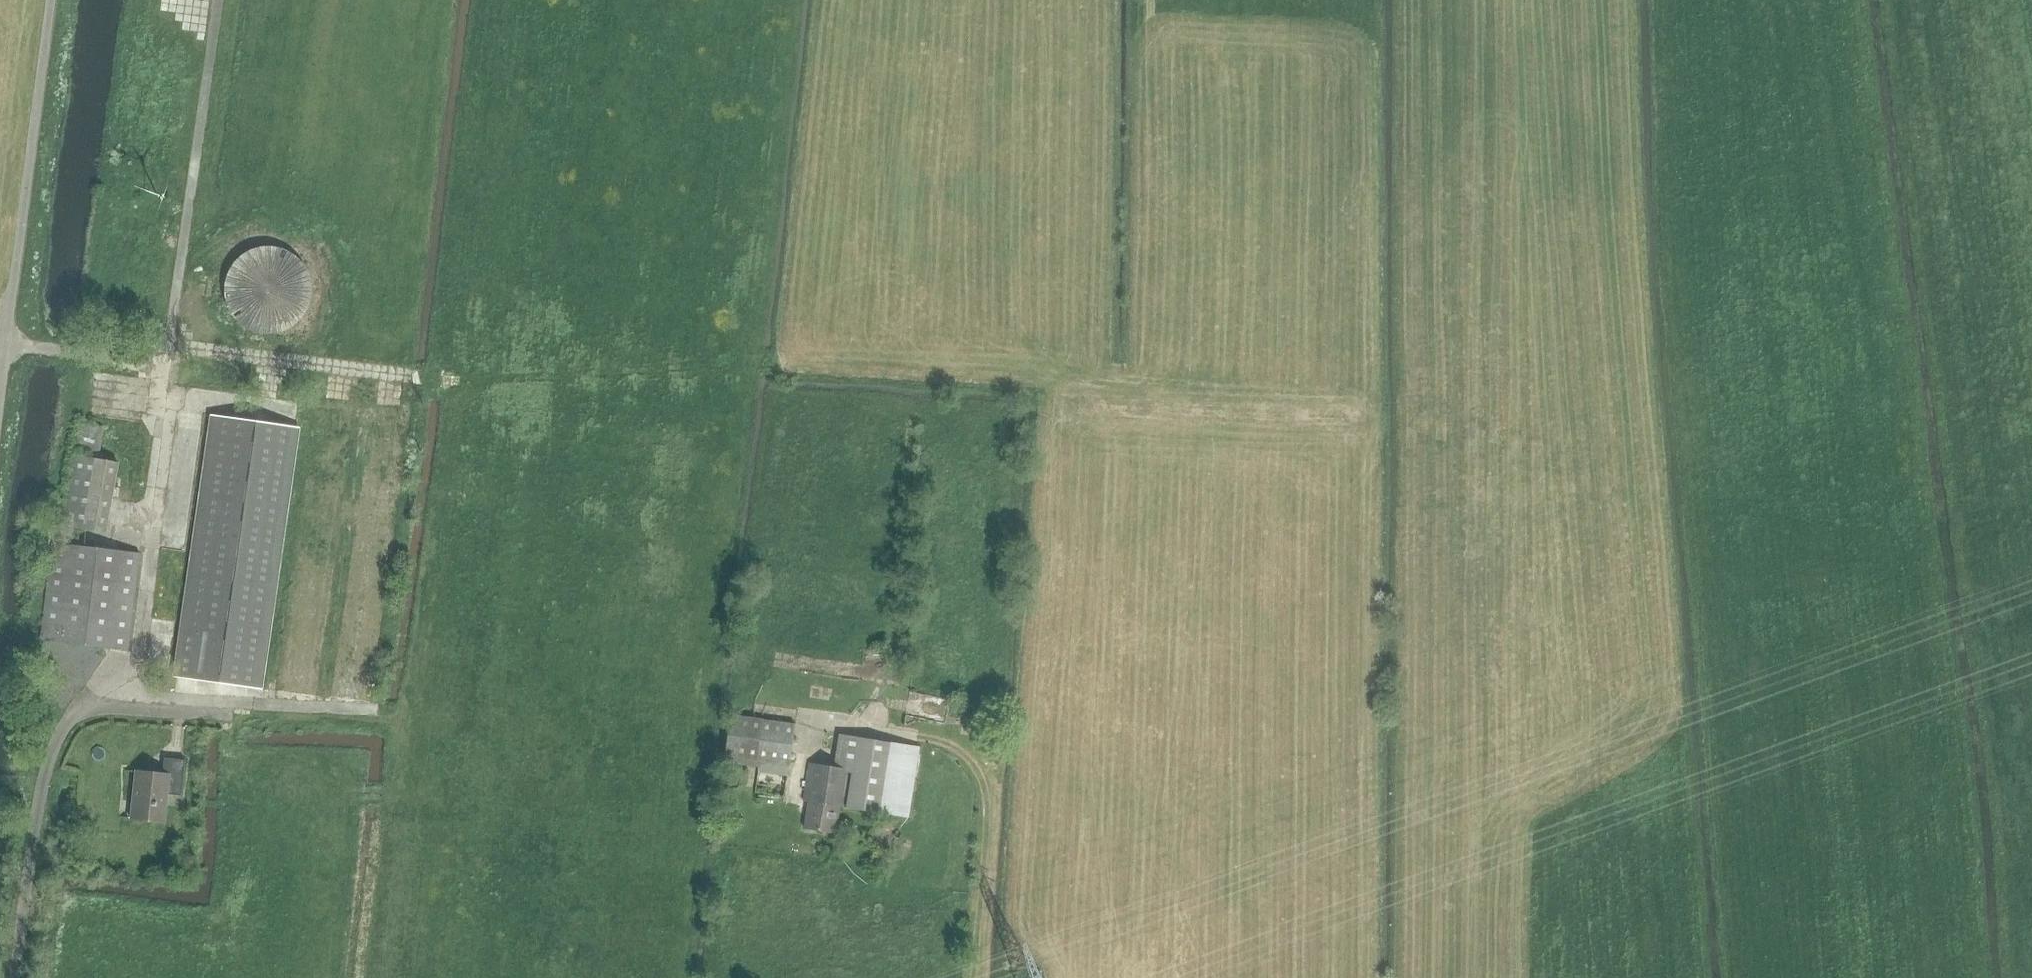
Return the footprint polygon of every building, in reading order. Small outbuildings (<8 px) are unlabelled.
[(217,0),(165,0),(164,11),(216,16),(217,0)] [(294,428),(213,416),(176,676),(257,687),(294,428)] [(77,451),(102,455),(107,423),(82,419),(77,451)] [(66,525),(112,530),(121,458),(75,452),(66,525)] [(40,638),(74,642),(128,649),(140,554),(52,542),(40,638)] [(783,797),(794,725),(729,715),(722,763),(758,768),(754,792),(783,797)] [(917,747),(889,743),(839,735),(834,767),(809,763),(803,800),(802,800),(808,801),(804,829),(835,834),(839,807),(844,808),(848,782),(850,782),(846,808),(905,818),(917,747)] [(180,797),(184,761),(164,758),(162,774),(135,771),(130,819),(163,823),(167,795),(180,797)]
